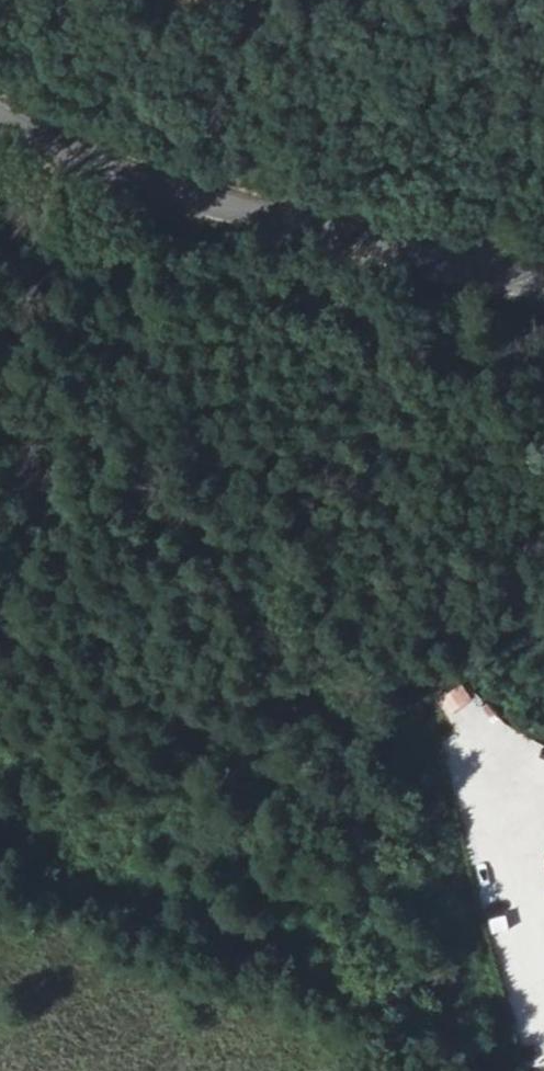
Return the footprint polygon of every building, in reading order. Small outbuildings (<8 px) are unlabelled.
[(543,756),(531,759),(528,745),(482,697),(474,699),(458,682),(447,693),(458,744),(477,765),(515,938),(543,932),(543,759),(543,756)]
